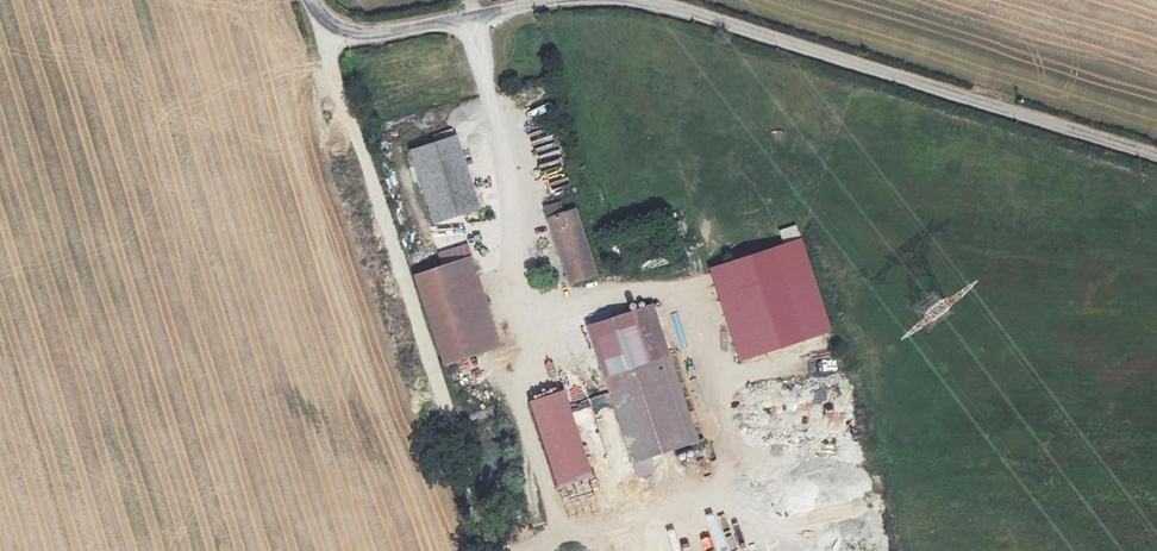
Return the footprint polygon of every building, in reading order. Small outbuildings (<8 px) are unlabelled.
[(434,135),(435,141),(453,136),(452,131),(434,135)] [(465,210),(440,141),(410,152),(435,221),(465,210)] [(560,142),(542,145),(548,188),(567,185),(560,142)] [(561,206),(545,211),(571,283),(596,274),(574,212),(564,215),(561,206)] [(804,240),(709,267),(736,362),(830,335),(804,240)] [(498,348),(468,258),(415,275),(445,366),(498,348)] [(644,309),(594,326),(607,362),(601,365),(634,460),(690,441),(644,309)] [(567,392),(533,403),(561,486),(594,475),(567,392)] [(610,462),(629,457),(617,418),(598,423),(610,462)] [(756,424),(741,425),(742,440),(757,439),(756,424)] [(617,477),(631,473),(627,462),(613,466),(617,477)] [(743,550),(752,547),(747,528),(738,530),(743,550)]
